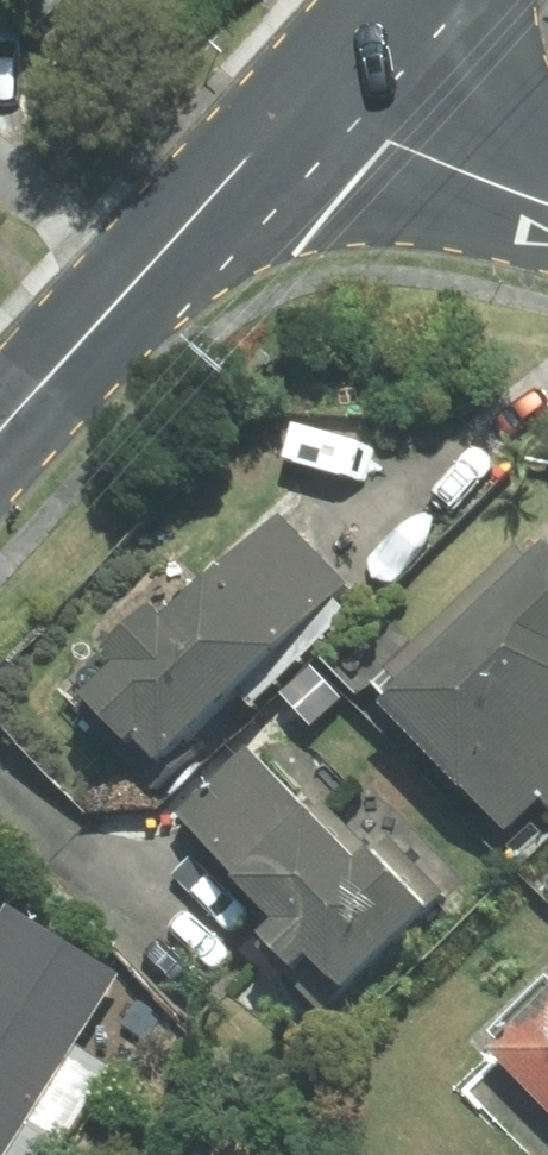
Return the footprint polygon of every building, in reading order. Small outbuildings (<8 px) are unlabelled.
[(177,761),(356,585),(287,514),(186,613),(173,600),(124,648),(137,661),(107,690),(130,713),(126,717),(149,740),(153,736),(177,761)] [(518,831),(547,804),(547,561),(547,562),(530,544),(397,672),(413,690),(401,702),(518,831)] [(360,989),(456,896),(400,838),(393,846),(390,843),(384,850),(336,801),(324,812),(260,746),(190,814),(295,922),(281,936),(314,970),(328,956),(360,989)] [(130,974),(23,906),(0,942),(0,1154),(61,1154),(119,1065),(86,1044),(130,974)] [(500,1049),(547,1098),(547,1003),(500,1049)]
